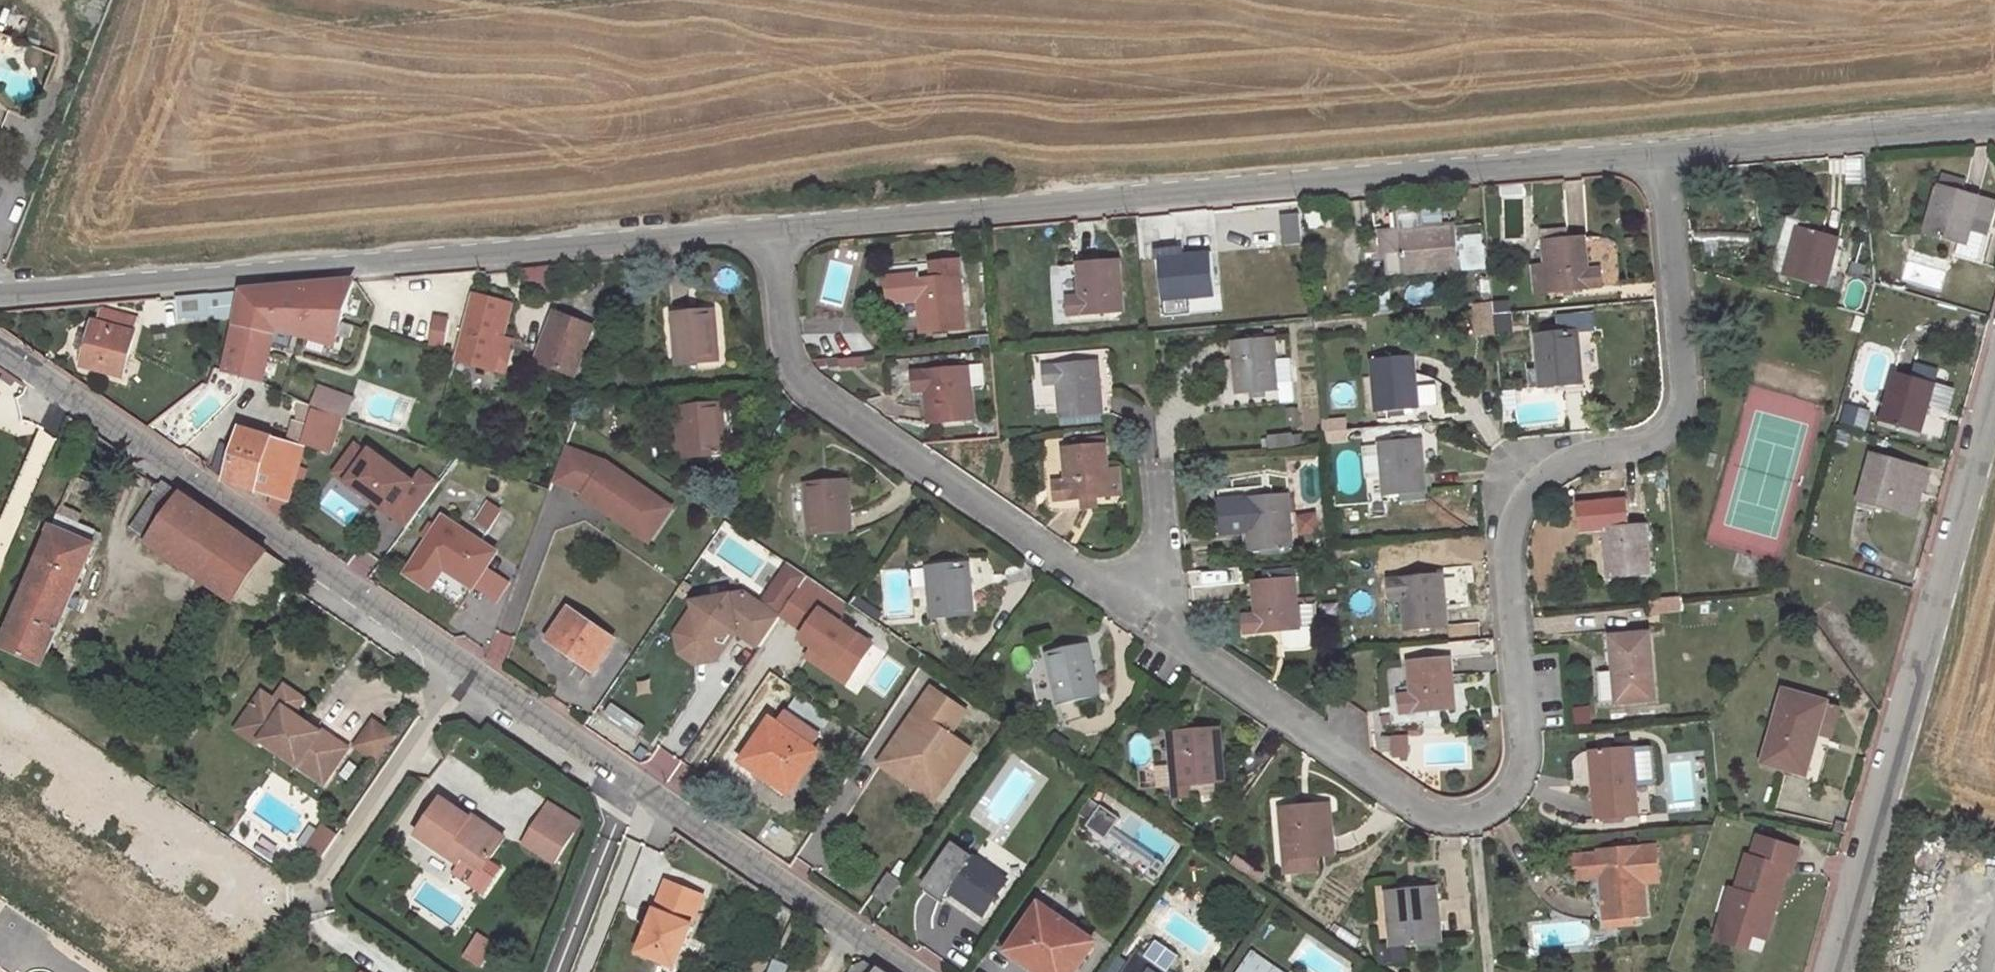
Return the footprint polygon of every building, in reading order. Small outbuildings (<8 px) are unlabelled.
[(1973,231),(1976,220),(1983,196),(1940,184),(1926,234),(1960,243),(1957,251),(1977,257),(1984,234),(1973,231)] [(1976,220),(1988,224),(1994,201),(1994,200),(1983,196),(1976,220)] [(1298,213),(1280,214),(1282,246),(1300,245),(1298,213)] [(1818,284),(1835,235),(1791,222),(1776,271),(1818,284)] [(1461,268),(1457,226),(1400,231),(1404,273),(1461,268)] [(1587,237),(1544,240),(1546,262),(1549,290),(1604,286),(1602,267),(1590,268),(1587,237)] [(1220,295),(1216,251),(1164,256),(1168,299),(1193,297),(1220,295)] [(1124,307),(1124,257),(1080,257),(1081,289),(1068,289),(1068,306),(1124,307)] [(1546,262),(1538,263),(1540,291),(1549,290),(1546,262)] [(967,327),(963,275),(908,280),(909,299),(922,298),(925,330),(967,327)] [(280,325),(339,341),(357,278),(245,289),(224,374),(264,384),(280,325)] [(496,371),(513,305),(475,294),(458,361),(496,371)] [(1194,313),(1193,297),(1168,299),(1169,315),(1194,313)] [(1507,305),(1472,307),(1473,335),(1509,333),(1507,305)] [(719,359),(715,308),(673,311),(677,362),(719,359)] [(125,375),(141,319),(105,309),(101,322),(96,321),(93,334),(88,353),(85,365),(125,375)] [(576,369),(594,323),(558,310),(540,356),(576,369)] [(1585,382),(1581,329),(1539,333),(1543,385),(1585,382)] [(83,332),(79,350),(88,353),(93,334),(83,332)] [(1278,360),(1276,339),(1234,343),(1238,394),(1281,390),(1278,360)] [(1419,407),(1415,355),(1372,359),(1373,374),(1357,376),(1359,409),(1376,408),(1376,411),(1419,407)] [(1103,408),(1096,358),(1042,364),(1045,383),(1057,382),(1061,413),(1103,408)] [(1292,359),(1278,360),(1281,390),(1282,404),(1296,402),(1292,359)] [(974,417),(970,366),(915,371),(917,388),(929,387),(932,420),(974,417)] [(1922,433),(1936,384),(1894,372),(1881,421),(1922,433)] [(316,411),(345,420),(351,400),(323,391),(316,411)] [(683,454),(725,451),(722,400),(680,404),(681,417),(670,418),(672,453),(683,452),(683,454)] [(345,420),(316,411),(305,444),(334,453),(345,420)] [(306,448),(276,439),(245,429),(230,481),(279,497),(293,502),(306,448)] [(1427,490),(1423,439),(1382,442),(1386,493),(1427,490)] [(1115,491),(1109,441),(1067,446),(1072,479),(1061,481),(1063,498),(1115,491)] [(337,474),(350,483),(370,455),(358,446),(337,474)] [(609,463),(568,448),(556,480),(589,493),(587,496),(609,511),(612,507),(618,511),(615,515),(640,532),(662,500),(609,463)] [(1901,510),(1915,460),(1873,448),(1858,498),(1901,510)] [(370,455),(350,483),(410,527),(441,485),(423,472),(416,482),(373,451),(370,455)] [(1901,510),(1912,514),(1927,463),(1915,460),(1901,510)] [(861,531),(858,480),(815,482),(818,534),(861,531)] [(161,481),(129,529),(149,542),(181,494),(161,481)] [(1294,544),(1290,493),(1235,497),(1236,517),(1250,515),(1253,548),(1294,544)] [(237,597),(257,610),(286,566),(181,494),(149,542),(235,600),(237,597)] [(279,497),(276,507),(288,511),(293,502),(279,497)] [(662,500),(640,532),(652,541),(675,508),(662,500)] [(485,503),(476,519),(490,528),(500,511),(485,503)] [(63,504),(53,527),(95,545),(101,531),(78,521),(81,512),(63,504)] [(612,507),(609,511),(615,515),(618,511),(612,507)] [(497,552),(446,519),(412,571),(434,585),(446,568),(474,586),(488,565),(497,552)] [(1654,574),(1649,523),(1605,527),(1610,578),(1654,574)] [(53,527),(0,645),(0,650),(42,666),(95,545),(53,527)] [(930,617),(973,613),(967,562),(924,567),(930,617)] [(792,564),(764,605),(782,618),(784,616),(811,577),(792,564)] [(488,565),(474,586),(495,599),(509,578),(488,565)] [(1296,569),(1265,571),(1265,579),(1297,577),(1296,569)] [(1449,626),(1444,575),(1388,579),(1390,599),(1401,598),(1404,629),(1449,626)] [(851,605),(811,577),(784,616),(808,632),(803,639),(815,647),(855,674),(875,646),(840,621),(851,605)] [(1247,632),(1302,628),(1318,626),(1316,603),(1314,603),(1313,596),(1301,597),(1301,605),(1300,605),(1297,577),(1265,579),(1255,580),(1258,612),(1245,614),(1247,632)] [(720,636),(735,634),(739,633),(762,648),(782,618),(764,605),(747,593),(696,603),(696,606),(698,615),(684,636),(687,650),(700,658),(712,655),(721,643),(720,636)] [(698,615),(696,606),(678,635),(682,654),(699,664),(716,661),(735,634),(720,636),(721,643),(712,655),(700,658),(687,650),(684,636),(698,615)] [(595,671),(616,641),(569,609),(549,640),(595,671)] [(1654,699),(1649,632),(1610,636),(1613,669),(1596,670),(1598,703),(1654,699)] [(1098,694),(1087,643),(1043,652),(1054,703),(1098,694)] [(855,674),(815,647),(809,657),(848,684),(855,674)] [(1457,707),(1452,656),(1410,660),(1412,692),(1400,693),(1401,711),(1457,707)] [(915,787),(934,800),(969,748),(948,734),(965,709),(932,686),(888,751),(919,772),(921,779),(915,787)] [(275,703),(296,717),(305,701),(286,688),(275,703)] [(1826,777),(1846,705),(1790,689),(1770,760),(1826,777)] [(263,742),(325,784),(350,750),(324,732),(322,735),(314,730),(305,724),(296,717),(275,703),(263,695),(248,718),(269,733),(263,742)] [(819,735),(829,720),(796,697),(786,712),(811,729),(819,735)] [(811,729),(786,712),(778,724),(803,741),(811,729)] [(238,732),(260,747),(263,742),(269,733),(248,718),(238,732)] [(318,725),(309,719),(305,724),(314,730),(318,725)] [(364,719),(354,750),(372,755),(382,725),(364,719)] [(794,789),(818,752),(770,722),(743,765),(767,781),(771,775),(794,789)] [(1220,777),(1219,725),(1167,726),(1168,777),(1220,777)] [(819,735),(811,729),(803,741),(812,747),(820,735),(819,735)] [(1396,757),(1410,756),(1408,735),(1394,736),(1396,757)] [(1643,814),(1637,746),(1596,749),(1602,817),(1643,814)] [(919,772),(888,751),(880,764),(915,787),(921,779),(919,772)] [(478,831),(469,825),(472,821),(443,802),(417,838),(459,867),(464,859),(484,873),(506,840),(483,825),(478,831)] [(1336,854),(1334,802),(1282,805),(1286,857),(1336,854)] [(1094,803),(1080,824),(1102,839),(1116,819),(1094,803)] [(522,847),(553,868),(573,837),(542,817),(522,847)] [(1845,829),(1834,826),(1832,836),(1843,838),(1845,829)] [(1762,939),(1785,871),(1788,872),(1795,850),(1754,837),(1748,857),(1742,855),(1731,891),(1723,916),(1716,913),(1708,938),(1739,948),(1744,933),(1762,939)] [(986,913),(1008,880),(954,844),(926,886),(946,898),(952,890),(986,913)] [(1655,882),(1652,846),(1598,851),(1599,854),(1601,876),(1604,919),(1606,918),(1617,917),(1633,916),(1646,915),(1643,883),(1655,882)] [(1599,854),(1578,856),(1580,878),(1601,876),(1599,854)] [(1578,856),(1572,856),(1573,878),(1580,878),(1578,856)] [(459,867),(479,880),(484,873),(464,859),(459,867)] [(902,883),(890,875),(876,895),(888,903),(902,883)] [(667,882),(639,953),(678,968),(706,898),(667,882)] [(1723,916),(1731,891),(1726,889),(1724,888),(1716,913),(1723,916)] [(1445,940),(1437,889),(1395,897),(1403,947),(1445,940)] [(1094,943),(1040,907),(1011,951),(1043,971),(1074,971),(1094,943)] [(1617,917),(1617,925),(1634,924),(1633,916),(1617,917)] [(1606,918),(1606,926),(1617,925),(1617,917),(1606,918)] [(1254,949),(1238,971),(1289,971),(1254,949)] [(1138,955),(1127,971),(1164,971),(1138,955)] [(862,963),(852,970),(851,971),(875,971),(862,963)]
